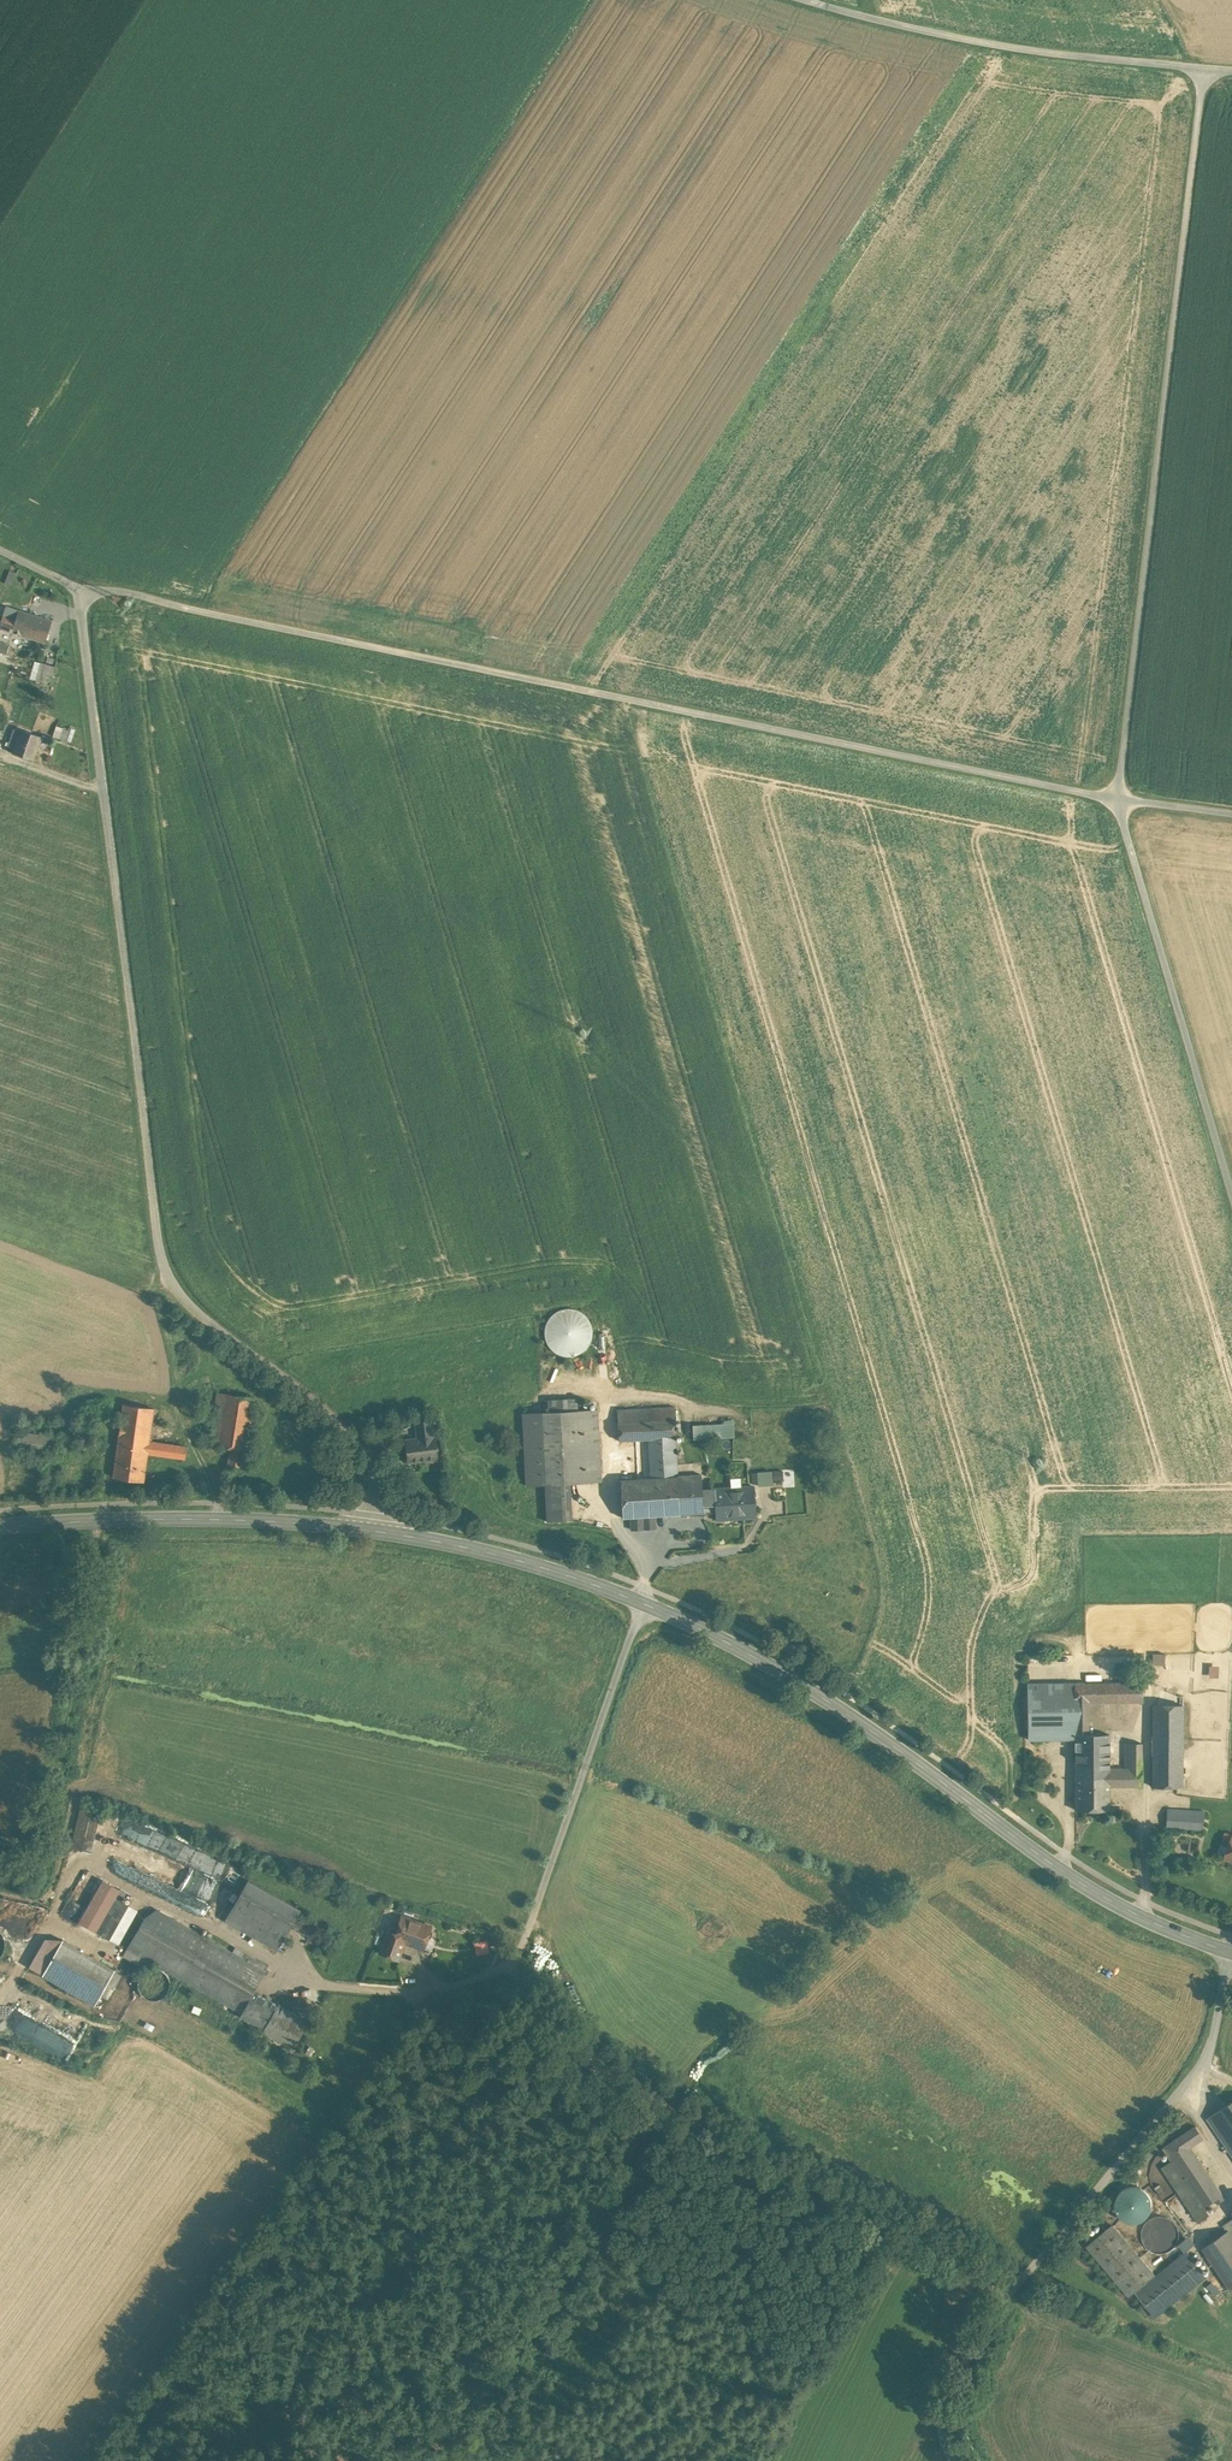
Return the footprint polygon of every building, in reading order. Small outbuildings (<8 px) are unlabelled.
[(17,573),(10,570),(5,583),(12,585),(17,573)] [(6,606),(4,613),(17,617),(19,610),(6,606)] [(19,610),(17,617),(4,613),(0,625),(0,628),(45,642),(52,621),(19,610)] [(0,642),(0,652),(7,654),(9,645),(0,642)] [(55,666),(43,663),(41,671),(53,674),(55,666)] [(55,694),(59,676),(46,673),(42,692),(55,694)] [(71,731),(61,728),(57,737),(67,741),(71,731)] [(42,737),(21,729),(18,736),(10,739),(8,745),(14,747),(13,752),(33,760),(37,750),(42,737)] [(576,1308),(566,1307),(557,1310),(549,1316),(545,1325),(544,1334),(547,1344),(554,1351),(562,1355),(572,1356),(581,1353),(588,1347),(593,1338),(594,1328),(591,1319),(584,1312),(576,1308)] [(218,1392),(209,1445),(218,1446),(226,1393),(218,1392)] [(254,1398),(226,1393),(218,1446),(231,1448),(246,1450),(254,1398)] [(154,1408),(123,1404),(118,1445),(148,1450),(150,1441),(152,1441),(152,1438),(150,1437),(154,1408)] [(674,1406),(617,1409),(618,1421),(617,1421),(617,1422),(618,1423),(619,1440),(649,1439),(661,1438),(663,1465),(653,1466),(654,1478),(651,1478),(621,1480),(623,1516),(622,1516),(622,1517),(631,1517),(655,1515),(671,1514),(669,1477),(678,1476),(678,1475),(677,1464),(676,1441),(674,1406)] [(598,1409),(542,1412),(544,1437),(546,1484),(570,1483),(602,1481),(598,1409)] [(542,1412),(523,1413),(524,1438),(544,1437),(542,1412)] [(733,1418),(702,1421),(703,1425),(693,1426),(694,1437),(734,1435),(733,1418)] [(432,1419),(416,1421),(418,1438),(434,1436),(432,1419)] [(418,1438),(406,1440),(409,1461),(426,1459),(426,1462),(438,1460),(435,1436),(434,1436),(418,1438)] [(544,1437),(524,1438),(526,1485),(545,1484),(546,1484),(544,1437)] [(661,1438),(649,1439),(651,1478),(654,1478),(653,1466),(663,1465),(661,1438)] [(152,1441),(150,1441),(148,1450),(148,1453),(185,1458),(187,1446),(152,1441)] [(148,1450),(118,1445),(114,1477),(144,1481),(148,1453),(148,1450)] [(246,1450),(231,1448),(228,1467),(243,1470),(246,1450)] [(755,1483),(783,1481),(782,1468),(754,1470),(755,1483)] [(701,1474),(678,1475),(678,1476),(669,1477),(671,1514),(704,1512),(702,1489),(701,1474)] [(546,1484),(545,1484),(547,1521),(572,1520),(570,1483),(546,1484)] [(754,1486),(714,1488),(716,1511),(716,1519),(756,1516),(754,1486)] [(714,1488),(702,1489),(704,1512),(716,1511),(714,1488)] [(655,1515),(631,1517),(632,1529),(656,1528),(655,1515)] [(1152,1663),(1165,1663),(1165,1652),(1152,1652),(1152,1663)] [(1208,1664),(1208,1676),(1218,1676),(1218,1664),(1208,1664)] [(1131,1682),(1086,1683),(1087,1702),(1143,1702),(1142,1682),(1131,1682)] [(1075,1739),(1075,1683),(1028,1684),(1029,1739),(1075,1739)] [(1086,1683),(1075,1683),(1075,1739),(1075,1777),(1109,1778),(1109,1786),(1142,1786),(1142,1743),(1126,1743),(1126,1768),(1109,1768),(1110,1734),(1089,1734),(1089,1710),(1087,1710),(1087,1702),(1086,1683)] [(1183,1705),(1153,1705),(1152,1786),(1182,1786),(1183,1705)] [(1109,1778),(1075,1777),(1076,1809),(1109,1810),(1109,1786),(1109,1778)] [(100,1811),(81,1806),(72,1847),(91,1851),(100,1811)] [(1205,1811),(1185,1809),(1167,1808),(1166,1826),(1204,1829),(1205,1811)] [(111,1856),(158,1877),(213,1878),(200,1872),(191,1872),(158,1857),(171,1857),(182,1862),(187,1851),(187,1844),(177,1840),(171,1840),(158,1834),(154,1834),(131,1824),(126,1824),(111,1856)] [(301,1909),(248,1879),(225,1920),(278,1950),(291,1927),(297,1915),(301,1909)] [(80,1921),(96,1930),(120,1889),(104,1880),(80,1921)] [(126,1892),(120,1889),(96,1930),(119,1943),(138,1910),(121,1901),(126,1892)] [(67,1895),(63,1915),(75,1917),(79,1897),(67,1895)] [(266,1970),(158,1910),(152,1921),(151,1921),(144,1926),(141,1924),(127,1948),(150,1961),(242,2013),(254,1991),(266,1970)] [(309,1922),(297,1915),(291,1927),(303,1933),(309,1922)] [(431,1927),(402,1917),(395,1937),(405,1941),(423,1948),(427,1938),(431,1937),(432,1932),(430,1928),(431,1927)] [(395,1937),(387,1935),(380,1952),(399,1959),(405,1941),(395,1937)] [(43,1974),(63,1939),(46,1938),(29,1966),(43,1974)] [(115,1968),(63,1939),(43,1974),(95,2004),(115,1968)] [(146,1968),(150,1961),(127,1948),(123,1955),(146,1968)] [(169,1990),(170,1984),(169,1978),(165,1972),(160,1969),(154,1968),(148,1969),(143,1973),(139,1978),(138,1984),(140,1990),(143,1995),(148,1998),(154,1999),(160,1998),(165,1995),(169,1990)] [(15,2028),(19,2031),(27,2031),(27,2020),(24,2018),(24,2009),(31,2009),(38,2014),(35,2014),(37,2015),(55,2015),(44,2009),(41,2009),(44,2004),(20,1989),(12,2001),(18,2005),(18,2006),(13,2015),(16,2017),(15,2019),(15,2028)] [(266,2026),(278,2005),(254,1991),(242,2013),(266,2026)] [(278,2005),(266,2026),(264,2030),(293,2047),(309,2020),(279,2003),(278,2005)] [(1218,2111),(1231,2131),(1231,2101),(1218,2111)] [(1218,2111),(1208,2118),(1229,2149),(1231,2147),(1231,2131),(1218,2111)] [(1222,2195),(1190,2146),(1204,2137),(1196,2125),(1164,2147),(1173,2160),(1204,2207),(1205,2207),(1222,2195)] [(1204,2207),(1173,2160),(1162,2167),(1179,2192),(1178,2192),(1199,2222),(1210,2214),(1205,2207),(1204,2207)] [(1137,2181),(1112,2198),(1131,2224),(1155,2206),(1137,2181)] [(1178,2241),(1179,2234),(1178,2227),(1174,2221),(1168,2217),(1160,2216),(1153,2217),(1147,2221),(1144,2227),(1142,2235),(1144,2242),(1148,2247),(1154,2251),(1161,2253),(1168,2251),(1174,2247),(1178,2241)] [(1224,2225),(1228,2231),(1228,2230),(1231,2236),(1231,2219),(1224,2225)] [(1155,2274),(1113,2225),(1087,2245),(1129,2295),(1155,2274)] [(1228,2230),(1228,2231),(1204,2247),(1231,2289),(1231,2236),(1228,2230)] [(1184,2251),(1196,2242),(1190,2234),(1178,2243),(1184,2251)] [(1187,2251),(1137,2291),(1157,2316),(1207,2276),(1187,2251)] [(1213,2280),(1206,2284),(1213,2294),(1220,2290),(1213,2280)]
